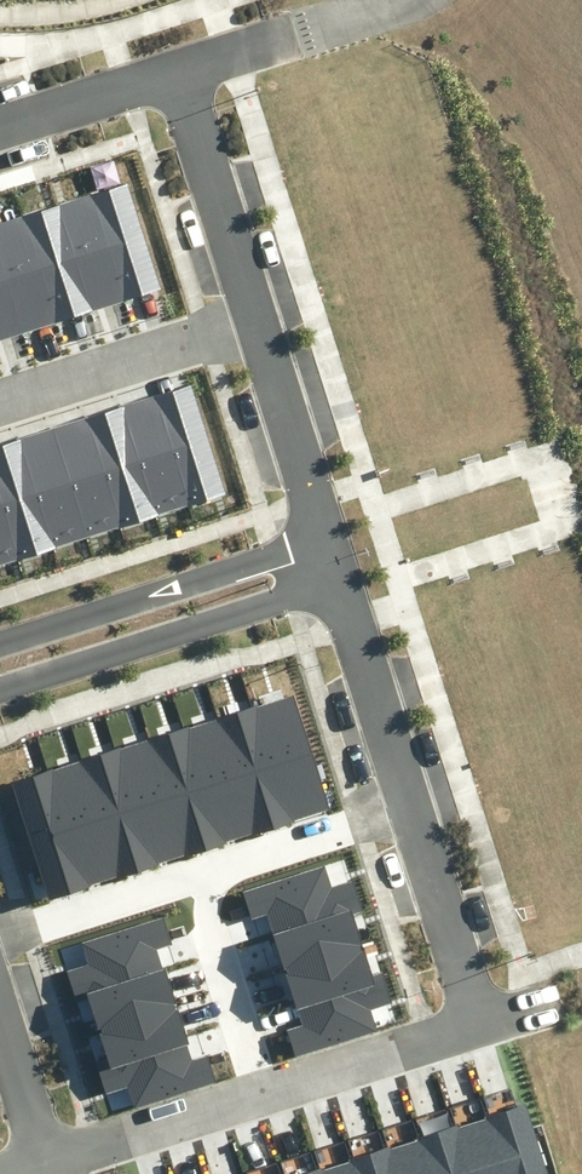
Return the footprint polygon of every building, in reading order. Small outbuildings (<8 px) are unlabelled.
[(160,290),(125,184),(92,194),(126,300),(160,290)] [(126,300),(92,194),(57,205),(91,311),(126,300)] [(91,311),(57,205),(23,216),(57,322),(91,311)] [(23,216),(0,224),(0,270),(21,334),(57,322),(23,216)] [(0,270),(0,340),(21,334),(0,270)] [(189,507),(226,495),(191,385),(154,396),(189,507)] [(156,517),(189,507),(154,396),(121,407),(156,517)] [(123,528),(156,517),(121,407),(88,418),(123,528)] [(88,539),(123,528),(88,418),(53,429),(88,539)] [(55,549),(88,539),(53,429),(20,439),(55,549)] [(55,549),(20,439),(0,445),(0,493),(22,560),(55,549)] [(22,560),(0,493),(0,567),(22,560)] [(331,812),(294,696),(252,710),(289,826),(331,812)] [(289,826),(252,710),(218,720),(254,838),(289,826)] [(254,838),(218,720),(183,731),(220,849),(254,838)] [(220,849),(183,731),(151,741),(187,859),(220,849)] [(187,859),(151,741),(116,752),(153,869),(187,859)] [(153,869),(116,752),(82,762),(119,880),(153,869)] [(119,880),(82,762),(48,773),(84,890),(119,880)] [(84,890),(48,773),(12,784),(48,901),(84,890)] [(269,914),(275,934),(353,911),(363,908),(354,880),(334,886),(327,864),(244,889),(253,918),(269,914)] [(363,943),(353,911),(275,934),(286,967),(363,943)] [(88,994),(165,968),(158,948),(174,943),(164,913),(82,941),(89,963),(69,969),(78,997),(88,994)] [(374,976),(363,943),(286,967),(298,1008),(376,983),(374,976)] [(165,968),(88,994),(98,1026),(175,1001),(165,968)] [(384,973),(374,976),(376,983),(298,1008),(303,1023),(288,1028),(297,1056),(380,1031),(373,1009),(393,1002),(384,973)] [(175,1001),(98,1026),(109,1059),(111,1066),(189,1042),(175,1001)] [(111,1066),(109,1059),(99,1062),(108,1092),(128,1085),(135,1107),(218,1081),(209,1052),(194,1057),(189,1042),(111,1066)] [(490,1104),(512,1173),(550,1173),(524,1094),(490,1104)] [(456,1115),(474,1173),(512,1173),(490,1104),(456,1115)] [(421,1126),(436,1173),(474,1173),(456,1115),(421,1126)] [(387,1137),(399,1173),(436,1173),(421,1126),(387,1137)] [(353,1148),(361,1173),(399,1173),(387,1137),(353,1148)] [(318,1158),(323,1173),(361,1173),(353,1148),(318,1158)] [(284,1169),(286,1173),(323,1173),(318,1158),(284,1169)]
